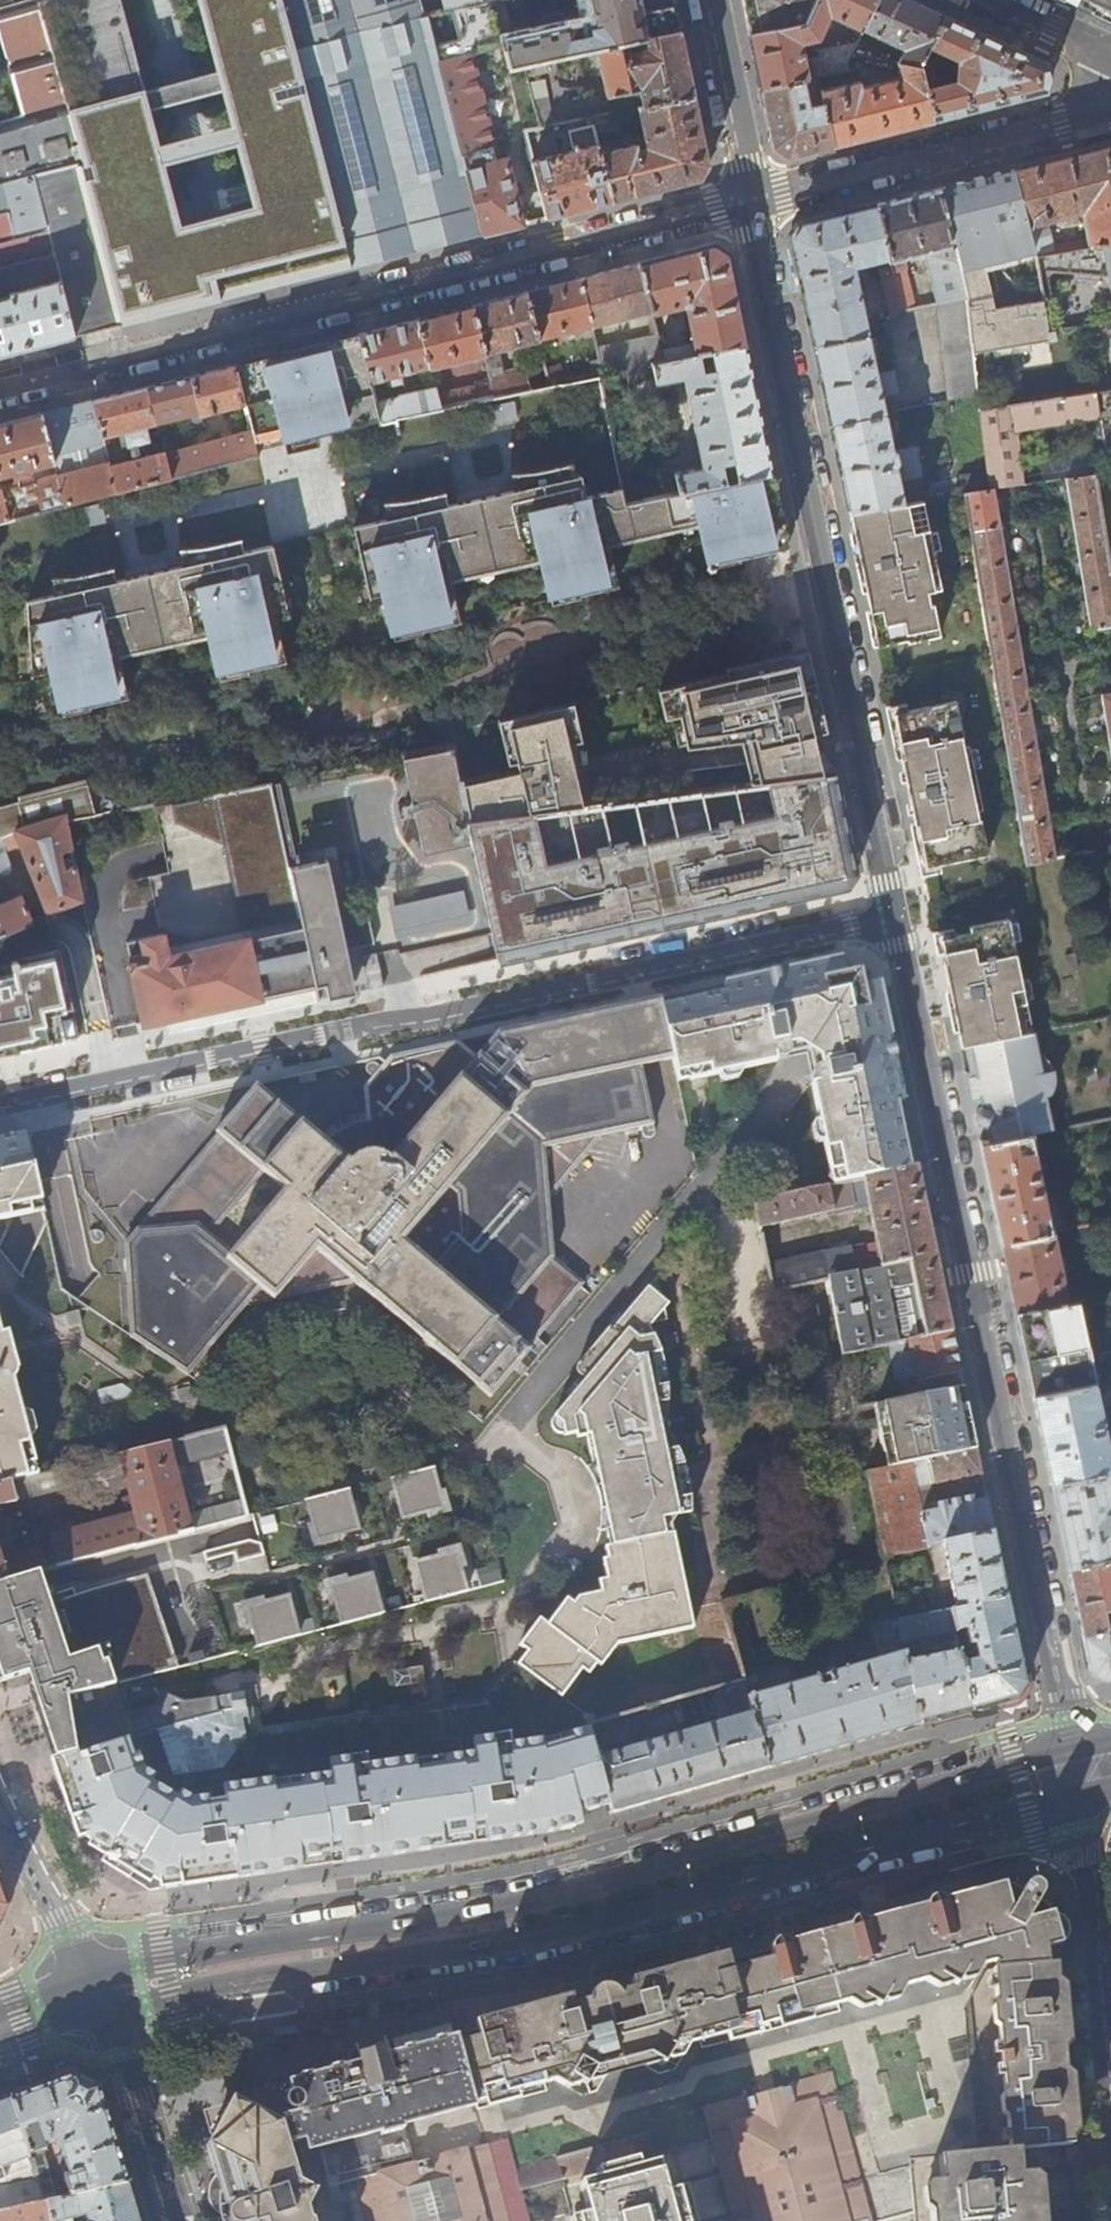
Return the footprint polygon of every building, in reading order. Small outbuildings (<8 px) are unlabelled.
[(119,0),(52,0),(37,4),(61,90),(77,165),(121,327),(354,269),(282,0),(198,0),(255,211),(178,230),(119,0)] [(296,50),(427,18),(426,17),(421,0),(283,0),(296,50)] [(426,17),(491,4),(492,5),(508,0),(421,0),(426,17)] [(682,33),(675,0),(584,0),(592,37),(579,40),(577,28),(574,25),(554,29),(553,24),(544,26),(544,31),(501,41),(503,49),(509,69),(597,51),(682,33)] [(751,36),(806,24),(817,0),(744,0),(751,36)] [(762,90),(803,81),(819,78),(849,71),(847,65),(852,56),(856,44),(819,52),(821,59),(811,61),(814,73),(808,75),(807,65),(801,65),(800,59),(805,57),(803,46),(820,42),(831,17),(842,22),(844,18),(850,21),(849,26),(857,29),(854,34),(861,37),(863,31),(878,0),(817,0),(806,24),(751,36),(762,90)] [(944,17),(908,0),(878,0),(863,31),(875,37),(905,51),(899,64),(921,68),(928,51),(931,46),(944,17)] [(1077,4),(1110,20),(1110,0),(1079,0),(1077,4)] [(32,178),(76,339),(121,327),(77,165),(61,90),(37,4),(0,14),(0,44),(21,120),(0,125),(0,187),(32,178)] [(470,57),(503,49),(501,41),(492,5),(491,4),(426,17),(427,18),(463,157),(494,150),(470,57)] [(921,68),(934,122),(1047,94),(1051,66),(944,17),(931,46),(958,59),(956,83),(937,88),(928,51),(921,68)] [(354,269),(484,236),(465,165),(463,157),(427,18),(296,50),(354,269)] [(644,109),(696,98),(682,33),(597,51),(607,98),(640,91),(644,109)] [(858,71),(855,57),(852,56),(847,65),(849,71),(849,73),(858,71)] [(835,147),(934,122),(921,68),(899,64),(898,65),(901,79),(862,89),(861,83),(822,93),(825,105),(835,147)] [(790,159),(835,147),(825,105),(810,108),(803,81),(762,90),(774,150),(790,159)] [(710,167),(696,98),(644,109),(638,110),(647,151),(639,153),(637,146),(600,155),(613,204),(702,181),(710,167)] [(623,131),(619,114),(592,120),(597,138),(623,131)] [(548,220),(613,204),(600,155),(597,138),(592,120),(553,128),(559,156),(552,158),(546,130),(526,134),(548,220)] [(1090,248),(1110,244),(1110,147),(1016,171),(1039,256),(1056,253),(1049,223),(1084,216),(1090,248)] [(484,236),(522,227),(506,163),(478,170),(476,163),(465,165),(484,236)] [(1039,256),(1016,171),(941,190),(956,247),(962,272),(1013,264),(1020,314),(971,318),(975,356),(1053,343),(1051,332),(1039,256)] [(76,339),(32,178),(0,187),(0,358),(76,339)] [(956,247),(941,190),(878,206),(891,259),(895,274),(910,270),(911,270),(908,258),(927,254),(956,247)] [(891,259),(878,206),(802,224),(793,238),(801,278),(816,347),(869,336),(862,299),(869,298),(867,291),(860,293),(855,269),(891,259)] [(1090,248),(1092,260),(1101,264),(1102,270),(1108,269),(1110,287),(1106,287),(1107,295),(1110,294),(1110,244),(1090,248)] [(663,364),(747,345),(728,258),(712,247),(639,266),(651,314),(651,315),(688,306),(690,314),(687,315),(694,346),(661,353),(663,364)] [(962,272),(956,247),(927,254),(940,304),(968,298),(962,272)] [(1051,332),(1080,327),(1066,252),(1056,253),(1039,256),(1051,332)] [(651,314),(639,266),(582,280),(594,329),(651,315),(651,314)] [(910,270),(895,274),(898,286),(902,300),(905,312),(918,309),(910,270)] [(594,329),(582,280),(526,294),(538,343),(594,329)] [(902,300),(898,286),(887,288),(892,302),(902,300)] [(538,343),(526,294),(472,308),(480,339),(484,356),(538,343)] [(969,299),(968,298),(940,304),(950,401),(980,396),(975,356),(971,318),(969,299)] [(892,302),(895,318),(905,312),(902,300),(892,302)] [(480,339),(472,308),(419,321),(431,369),(484,356),(480,339)] [(431,369),(419,321),(360,335),(362,342),(372,384),(431,369)] [(869,336),(816,347),(832,426),(886,415),(883,398),(900,395),(896,373),(878,377),(869,336)] [(651,366),(663,364),(661,353),(657,338),(599,350),(602,361),(605,376),(625,372),(651,366)] [(362,342),(294,359),(313,429),(379,412),(377,404),(372,384),(362,342)] [(764,475),(774,473),(747,345),(663,364),(651,366),(654,380),(656,385),(684,380),(703,467),(674,474),(678,494),(764,475)] [(593,378),(599,377),(605,376),(602,361),(590,363),(593,378)] [(629,386),(654,380),(651,366),(625,372),(629,386)] [(237,374),(235,367),(148,388),(157,426),(187,418),(189,424),(196,423),(194,416),(200,415),(202,423),(209,421),(207,415),(244,406),(237,374)] [(256,452),(284,444),(285,444),(264,367),(237,374),(244,406),(251,434),(256,452)] [(549,388),(571,383),(567,367),(546,372),(549,388)] [(525,372),(490,379),(491,386),(494,399),(529,392),(525,372)] [(494,399),(491,386),(438,397),(441,411),(494,399)] [(157,426),(148,388),(94,402),(102,440),(124,434),(125,439),(121,440),(123,450),(149,443),(146,429),(157,426)] [(438,397),(436,390),(399,397),(400,399),(377,404),(379,412),(382,425),(398,421),(397,420),(441,411),(438,397)] [(1110,457),(1110,390),(1109,391),(1103,392),(1105,424),(1108,451),(1109,457),(1110,457)] [(1023,486),(1021,463),(1018,432),(1100,418),(1100,425),(1105,424),(1103,392),(982,413),(988,474),(990,491),(995,491),(1023,486)] [(102,440),(94,402),(43,415),(52,455),(103,442),(102,440)] [(43,415),(0,426),(0,477),(54,463),(52,455),(43,415)] [(886,415),(832,426),(850,511),(905,503),(900,482),(894,453),(886,415)] [(256,452),(251,434),(164,457),(170,480),(257,457),(256,452)] [(103,442),(52,455),(54,463),(58,479),(109,465),(103,442)] [(163,451),(161,444),(154,446),(156,452),(163,451)] [(917,449),(894,453),(900,482),(923,477),(917,449)] [(1109,473),(1109,457),(1108,451),(1021,463),(1023,486),(1067,480),(1099,475),(1109,473)] [(170,480),(164,457),(163,453),(110,468),(116,493),(170,480)] [(745,558),(747,557),(745,548),(778,541),(764,475),(678,494),(626,505),(623,490),(588,498),(583,476),(578,478),(575,464),(540,472),(522,474),(522,490),(516,492),(449,507),(446,494),(412,502),(393,504),(394,519),(388,521),(354,529),(368,591),(384,588),(388,605),(384,606),(389,628),(399,626),(402,636),(461,623),(453,590),(450,591),(447,577),(542,555),(545,569),(542,570),(547,593),(557,590),(559,600),(618,587),(611,554),(608,555),(604,540),(701,519),(704,533),(701,534),(706,556),(715,554),(718,564),(745,558)] [(59,481),(65,506),(116,493),(110,468),(109,465),(58,479),(59,481)] [(990,491),(988,474),(962,478),(964,495),(966,495),(990,491)] [(1099,475),(1067,480),(1092,629),(1110,626),(1110,552),(1099,475)] [(2,492),(9,521),(65,506),(59,481),(20,490),(19,483),(1,489),(2,492)] [(1027,864),(1057,858),(995,491),(990,491),(966,495),(969,512),(971,526),(1027,864)] [(9,521),(2,492),(0,492),(0,524),(9,521)] [(905,503),(850,511),(855,534),(857,533),(868,589),(866,590),(870,605),(928,593),(942,590),(929,530),(916,533),(910,504),(905,504),(905,503)] [(961,528),(971,526),(969,512),(959,514),(961,528)] [(701,519),(604,540),(608,555),(611,554),(609,547),(699,526),(701,534),(704,533),(701,519)] [(272,613),(287,610),(273,547),(244,554),(241,541),(210,548),(189,551),(190,566),(183,567),(117,583),(114,570),(82,577),(61,580),(62,596),(56,597),(27,604),(32,669),(52,664),(56,681),(52,681),(58,704),(67,702),(70,712),(129,699),(121,666),(118,667),(115,653),(211,631),(214,645),(211,646),(216,668),(225,666),(227,676),(286,663),(279,630),(276,631),(272,613)] [(780,550),(778,541),(745,548),(747,557),(780,550)] [(542,555),(447,577),(450,591),(453,590),(452,583),(540,563),(542,570),(545,569),(542,555)] [(53,580),(56,597),(62,596),(61,580),(53,580)] [(931,604),(928,593),(870,605),(874,624),(886,622),(889,635),(905,632),(907,642),(940,636),(934,603),(931,604)] [(211,631),(115,653),(118,667),(121,666),(120,659),(209,638),(211,646),(214,645),(211,631)] [(329,649),(347,645),(345,634),(327,638),(329,649)] [(813,736),(828,733),(822,703),(806,707),(803,693),(819,689),(811,651),(728,670),(731,680),(712,684),(711,680),(669,689),(676,718),(682,717),(689,749),(743,741),(759,739),(758,737),(781,732),(784,742),(813,736)] [(668,720),(676,718),(669,689),(661,691),(668,720)] [(822,703),(819,689),(803,693),(806,707),(822,703)] [(1103,695),(1110,745),(1110,694),(1103,695)] [(913,814),(915,824),(918,825),(926,867),(988,854),(981,819),(971,822),(969,811),(978,809),(981,808),(969,745),(965,746),(957,748),(955,738),(963,736),(957,701),(895,714),(903,756),(901,756),(910,799),(912,798),(915,814),(913,814)] [(469,823),(585,808),(571,746),(581,743),(584,743),(575,705),(509,720),(514,744),(506,746),(510,765),(519,763),(521,775),(493,781),(494,785),(462,792),(469,823)] [(514,744),(509,720),(500,721),(506,746),(514,744)] [(753,786),(837,775),(828,733),(813,736),(784,742),(781,732),(758,737),(759,739),(743,741),(753,786)] [(965,746),(963,736),(955,738),(957,748),(965,746)] [(585,808),(589,807),(581,743),(571,746),(585,808)] [(473,847),(469,823),(462,792),(462,790),(461,788),(454,750),(405,760),(425,857),(473,847)] [(858,874),(837,775),(753,786),(589,807),(585,808),(469,823),(473,847),(490,928),(498,961),(498,963),(847,889),(858,874)] [(462,790),(462,792),(494,785),(493,781),(461,788),(462,790)] [(274,787),(274,784),(213,796),(224,846),(243,929),(245,940),(169,957),(166,946),(165,936),(127,944),(144,1024),(179,1017),(182,1031),(319,1002),(316,988),(301,916),(291,870),(289,859),(274,787)] [(294,858),(280,786),(274,787),(289,859),(294,858)] [(224,846),(213,796),(172,804),(175,821),(224,846)] [(0,838),(13,832),(24,829),(17,805),(0,809),(0,838)] [(971,822),(981,819),(978,809),(969,811),(971,822)] [(65,817),(24,829),(13,832),(0,838),(4,850),(20,843),(50,915),(83,900),(65,817)] [(9,875),(11,869),(4,850),(0,838),(0,878),(9,875)] [(1099,849),(1086,852),(1098,919),(1110,916),(1110,915),(1099,849)] [(327,1000),(352,995),(347,970),(351,969),(347,951),(375,946),(368,913),(340,919),(328,862),(291,870),(316,988),(324,986),(327,1000)] [(37,921),(26,896),(19,896),(0,904),(0,936),(37,921)] [(959,1041),(961,1046),(970,1044),(1034,1032),(1033,1027),(1020,1030),(1015,1004),(1025,1003),(1008,919),(969,926),(970,932),(940,938),(944,959),(943,960),(945,975),(948,975),(961,1041),(959,1041)] [(245,940),(243,929),(166,946),(169,957),(245,940)] [(79,1038),(59,951),(11,962),(11,965),(0,968),(0,1055),(79,1038)] [(1065,953),(1068,969),(1079,967),(1076,951),(1065,953)] [(370,991),(383,989),(375,956),(363,959),(370,991)] [(817,1002),(826,988),(823,973),(791,980),(787,977),(764,982),(762,986),(662,1007),(674,1061),(677,1073),(689,1071),(691,1080),(776,1062),(776,1056),(780,1059),(785,1058),(789,1056),(791,1051),(789,1043),(799,1029),(795,1007),(817,1002)] [(851,1025),(860,1012),(845,1001),(826,988),(817,1002),(795,1007),(799,1029),(789,1043),(791,1051),(789,1056),(785,1058),(780,1059),(776,1056),(776,1062),(806,1055),(813,1086),(818,1084),(812,1081),(811,1073),(814,1069),(818,1067),(822,1067),(832,1052),(855,1047),(851,1025)] [(674,1061),(662,1007),(660,999),(631,1005),(644,1067),(674,1061)] [(326,1142),(260,1084),(219,1132),(221,1133),(126,1244),(130,1336),(187,1374),(249,1304),(358,1282),(362,1287),(355,1296),(446,1374),(454,1366),(491,1397),(534,1348),(540,1353),(549,1343),(541,1336),(588,1283),(556,1255),(552,1197),(589,1155),(579,1147),(593,1131),(604,1131),(605,1137),(658,1126),(644,1067),(631,1005),(500,1033),(480,1057),(460,1042),(393,1056),(368,1086),(375,1121),(365,1125),(339,1134),(326,1142)] [(847,1184),(909,1171),(889,1071),(891,1066),(887,1044),(883,1041),(876,1009),(860,1012),(851,1025),(855,1047),(832,1052),(822,1067),(818,1067),(814,1069),(811,1073),(812,1081),(818,1084),(813,1086),(832,1175),(845,1172),(847,1184)] [(1046,1085),(1035,1032),(1034,1032),(970,1044),(981,1098),(983,1108),(977,1114),(976,1118),(979,1122),(982,1125),(987,1126),(990,1142),(1032,1134),(1055,1129),(1049,1097),(1026,1103),(1024,1090),(1046,1085)] [(961,1046),(972,1100),(981,1098),(970,1044),(961,1046)] [(1100,1079),(1096,1064),(1085,1067),(1089,1081),(1100,1079)] [(679,1082),(691,1080),(689,1071),(677,1073),(679,1082)] [(336,1125),(339,1134),(365,1125),(360,1115),(347,1118),(336,1125)] [(589,1155),(605,1137),(604,1131),(593,1131),(579,1147),(589,1155)] [(981,1144),(1002,1243),(1053,1232),(1043,1182),(1032,1134),(990,1142),(981,1144)] [(45,1211),(35,1167),(33,1167),(26,1135),(0,1141),(0,1222),(45,1211)] [(881,1268),(937,1257),(930,1221),(918,1169),(909,1171),(847,1184),(834,1187),(755,1204),(759,1228),(853,1208),(853,1210),(869,1207),(877,1245),(881,1268)] [(832,1175),(834,1187),(847,1184),(845,1172),(832,1175)] [(1061,1259),(1055,1232),(1053,1232),(1002,1243),(1016,1314),(1069,1303),(1064,1275),(1066,1275),(1063,1259),(1061,1259)] [(868,1271),(881,1268),(877,1245),(852,1250),(856,1274),(868,1271)] [(774,1291),(832,1279),(856,1274),(852,1250),(851,1249),(768,1267),(774,1291)] [(908,1342),(953,1332),(937,1257),(881,1268),(868,1271),(871,1288),(874,1287),(913,1279),(921,1318),(883,1325),(868,1328),(859,1288),(856,1274),(832,1279),(836,1320),(844,1356),(896,1344),(908,1342)] [(871,1288),(868,1271),(856,1274),(859,1288),(871,1288)] [(607,1530),(611,1548),(675,1537),(672,1527),(662,1521),(669,1512),(677,1518),(692,1514),(692,1495),(683,1496),(678,1464),(685,1462),(679,1446),(671,1432),(663,1433),(660,1418),(668,1417),(669,1412),(669,1402),(669,1383),(660,1384),(654,1352),(662,1351),(654,1332),(651,1327),(654,1322),(668,1320),(659,1276),(616,1326),(613,1324),(580,1365),(578,1368),(579,1370),(581,1374),(588,1379),(551,1423),(551,1429),(552,1431),(557,1433),(564,1434),(565,1436),(578,1433),(578,1438),(588,1436),(594,1469),(598,1467),(602,1486),(598,1487),(601,1494),(604,1506),(603,1511),(607,1510),(611,1530),(607,1530)] [(874,1287),(883,1325),(921,1318),(913,1279),(874,1287)] [(871,1288),(859,1288),(868,1328),(883,1325),(874,1287),(871,1288)] [(1091,1354),(1080,1300),(1069,1303),(1016,1314),(1033,1396),(1096,1383),(1110,1380),(1110,1350),(1091,1354)] [(908,1398),(964,1387),(953,1332),(908,1342),(917,1382),(905,1385),(908,1398)] [(12,1484),(38,1477),(30,1452),(40,1449),(37,1437),(27,1440),(21,1415),(25,1413),(23,1406),(19,1407),(12,1383),(15,1382),(17,1377),(18,1373),(8,1337),(0,1339),(0,1487),(12,1484)] [(896,1344),(905,1385),(917,1382),(908,1342),(896,1344)] [(667,1372),(662,1351),(654,1352),(660,1384),(669,1383),(667,1372)] [(1052,1484),(1110,1472),(1110,1455),(1096,1383),(1033,1396),(1052,1484)] [(131,1393),(120,1387),(97,1393),(100,1406),(128,1399),(131,1393)] [(977,1451),(977,1448),(974,1449),(970,1433),(964,1418),(953,1402),(890,1416),(888,1426),(887,1438),(889,1452),(892,1467),(889,1467),(889,1470),(977,1451)] [(671,1432),(668,1417),(660,1418),(663,1433),(671,1432)] [(175,1465),(230,1450),(224,1429),(169,1443),(175,1465)] [(40,1572),(108,1553),(193,1532),(189,1516),(175,1465),(169,1443),(114,1457),(119,1475),(123,1474),(133,1515),(53,1537),(55,1544),(15,1555),(21,1577),(40,1572)] [(977,1451),(889,1470),(869,1474),(886,1558),(944,1546),(995,1535),(988,1501),(940,1511),(923,1514),(918,1488),(934,1485),(982,1476),(977,1451)] [(434,1468),(394,1478),(404,1518),(428,1512),(430,1518),(453,1512),(446,1489),(440,1491),(434,1468)] [(1068,1565),(1110,1556),(1110,1472),(1052,1484),(1068,1565)] [(17,1503),(12,1484),(0,1487),(0,1508),(17,1503)] [(940,1511),(934,1485),(918,1488),(923,1514),(940,1511)] [(349,1490),(308,1500),(314,1524),(308,1525),(314,1548),(338,1542),(336,1536),(360,1529),(349,1490)] [(193,1532),(248,1518),(243,1501),(189,1516),(193,1532)] [(662,1521),(672,1527),(677,1518),(669,1512),(662,1521)] [(995,1535),(944,1546),(951,1580),(943,1582),(944,1588),(952,1587),(958,1612),(1008,1601),(995,1535)] [(555,1832),(583,1823),(581,1814),(611,1806),(589,1727),(587,1725),(584,1714),(563,1697),(584,1670),(591,1675),(599,1664),(603,1667),(620,1645),(694,1631),(675,1537),(611,1548),(607,1549),(609,1561),(605,1562),(608,1581),(600,1583),(602,1595),(580,1600),(575,1606),(569,1601),(549,1626),(541,1619),(521,1645),(529,1652),(519,1665),(520,1666),(488,1707),(442,1714),(249,1742),(244,1738),(236,1731),(233,1711),(246,1709),(244,1693),(185,1701),(167,1695),(151,1730),(151,1733),(77,1757),(76,1753),(53,1760),(58,1775),(79,1839),(85,1836),(108,1851),(114,1842),(140,1858),(135,1867),(159,1881),(159,1889),(231,1879),(422,1851),(461,1845),(464,1845),(518,1837),(555,1832)] [(249,1540),(203,1552),(205,1560),(233,1553),(235,1562),(263,1555),(260,1543),(249,1540)] [(416,1563),(426,1602),(467,1591),(461,1569),(467,1567),(461,1545),(437,1550),(440,1557),(416,1563)] [(9,1581),(0,1556),(0,1584),(9,1581)] [(1109,1623),(1106,1608),(1110,1607),(1110,1556),(1068,1565),(1078,1614),(1090,1669),(1106,1679),(1110,1678),(1110,1622),(1109,1623)] [(569,1562),(562,1571),(575,1581),(581,1573),(581,1567),(574,1561),(569,1562)] [(0,1584),(0,1682),(29,1673),(32,1684),(28,1685),(53,1760),(76,1753),(67,1696),(179,1667),(147,1574),(76,1594),(74,1587),(48,1596),(40,1572),(9,1581),(0,1584)] [(336,1602),(342,1624),(383,1613),(372,1575),(348,1581),(347,1575),(323,1581),(329,1603),(336,1602)] [(253,1623),(259,1646),(299,1636),(289,1597),(265,1603),(264,1597),(241,1603),(246,1625),(253,1623)] [(742,1610),(738,1598),(723,1603),(726,1615),(742,1610)] [(1017,1643),(1008,1601),(958,1612),(952,1613),(956,1633),(967,1631),(970,1647),(972,1647),(975,1646),(976,1651),(978,1663),(969,1665),(967,1658),(961,1659),(972,1713),(1017,1701),(1026,1687),(1017,1643)] [(742,1610),(726,1615),(742,1674),(758,1670),(742,1610)] [(952,1613),(899,1624),(904,1646),(956,1635),(956,1633),(952,1613)] [(202,1652),(189,1655),(191,1664),(205,1660),(202,1652)] [(951,1718),(972,1713),(961,1659),(960,1654),(914,1664),(913,1657),(906,1658),(920,1727),(951,1718)] [(908,1730),(920,1727),(906,1658),(906,1655),(749,1699),(753,1717),(768,1771),(908,1730)] [(394,1671),(396,1687),(424,1684),(422,1667),(394,1671)] [(671,1799),(768,1771),(753,1717),(735,1721),(728,1695),(720,1690),(677,1703),(686,1736),(643,1748),(640,1736),(625,1740),(619,1719),(589,1727),(611,1806),(614,1815),(671,1799)] [(12,1911),(0,1877),(0,1935),(12,1911)] [(1033,2174),(1020,2175),(1018,2150),(1073,2145),(1055,1964),(1048,1964),(1046,1947),(1059,1944),(1048,1904),(1050,1904),(1050,1900),(1024,1884),(458,2037),(375,2059),(353,2065),(236,2096),(208,2146),(220,2189),(224,2202),(229,2201),(229,2204),(227,2210),(230,2220),(1037,2220),(1033,2174)] [(347,2045),(353,2065),(375,2059),(372,2045),(453,2022),(452,2017),(347,2045)] [(372,2045),(375,2059),(458,2037),(453,2022),(372,2045)] [(254,2043),(247,2038),(230,2040),(225,2046),(226,2054),(255,2050),(254,2043)] [(50,2087),(15,2101),(43,2202),(59,2199),(47,2152),(50,2150),(48,2145),(54,2143),(62,2147),(64,2155),(60,2156),(63,2165),(67,2165),(70,2174),(66,2176),(71,2196),(129,2185),(99,2090),(75,2078),(50,2087)] [(43,2202),(15,2101),(0,2106),(0,2211),(43,2202)] [(43,2202),(0,2211),(0,2220),(80,2220),(89,2219),(89,2220),(139,2220),(135,2208),(129,2185),(71,2196),(59,2199),(43,2202)]
